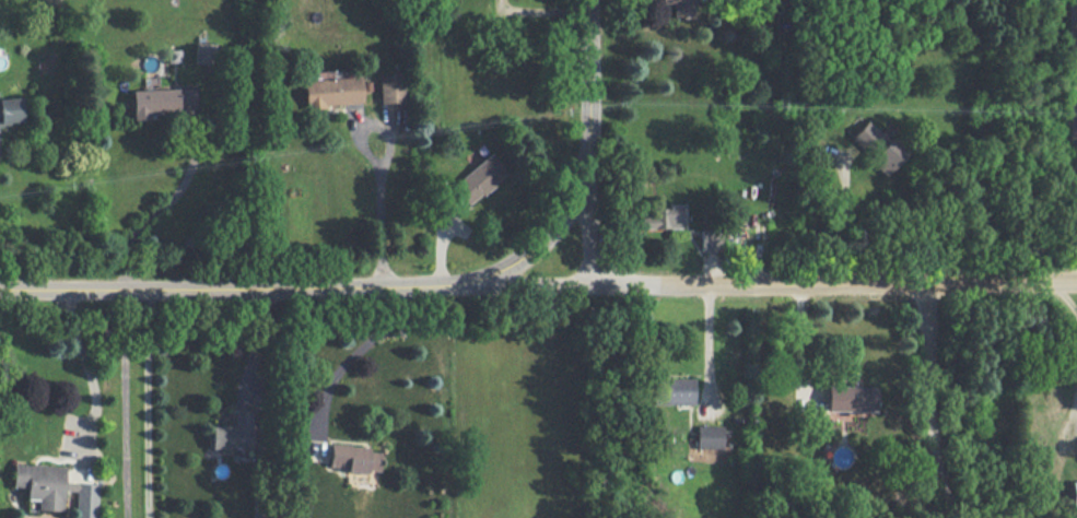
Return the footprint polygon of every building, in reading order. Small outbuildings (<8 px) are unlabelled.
[(696,0),(661,0),(661,3),(673,3),(673,17),(696,16),(696,0)] [(214,42),(194,42),(194,63),(213,63),(214,42)] [(361,104),(360,76),(332,77),(332,70),(313,71),(314,79),(303,79),(304,106),(361,104)] [(379,102),(403,102),(402,73),(378,73),(379,102)] [(131,89),(132,116),(197,113),(196,87),(131,89)] [(0,98),(0,124),(22,123),(21,97),(0,98)] [(848,138),(886,173),(904,153),(866,118),(848,138)] [(468,205),(506,172),(489,152),(451,185),(468,205)] [(680,227),(680,212),(684,212),(684,205),(650,206),(650,214),(640,214),(640,228),(680,227)] [(699,229),(700,251),(722,250),(721,228),(699,229)] [(694,378),(654,377),(653,402),(693,403),(694,378)] [(876,385),(827,385),(827,410),(876,411),(876,385)] [(212,447),(252,448),(252,409),(234,409),(234,424),(212,424),(212,447)] [(695,448),(721,448),(722,425),(696,425),(695,448)] [(380,447),(329,444),(327,468),(379,471),(380,447)] [(64,481),(64,465),(13,463),(12,486),(26,486),(26,498),(37,499),(36,509),(62,510),(63,489),(75,490),(74,517),(96,517),(97,482),(64,481)]
